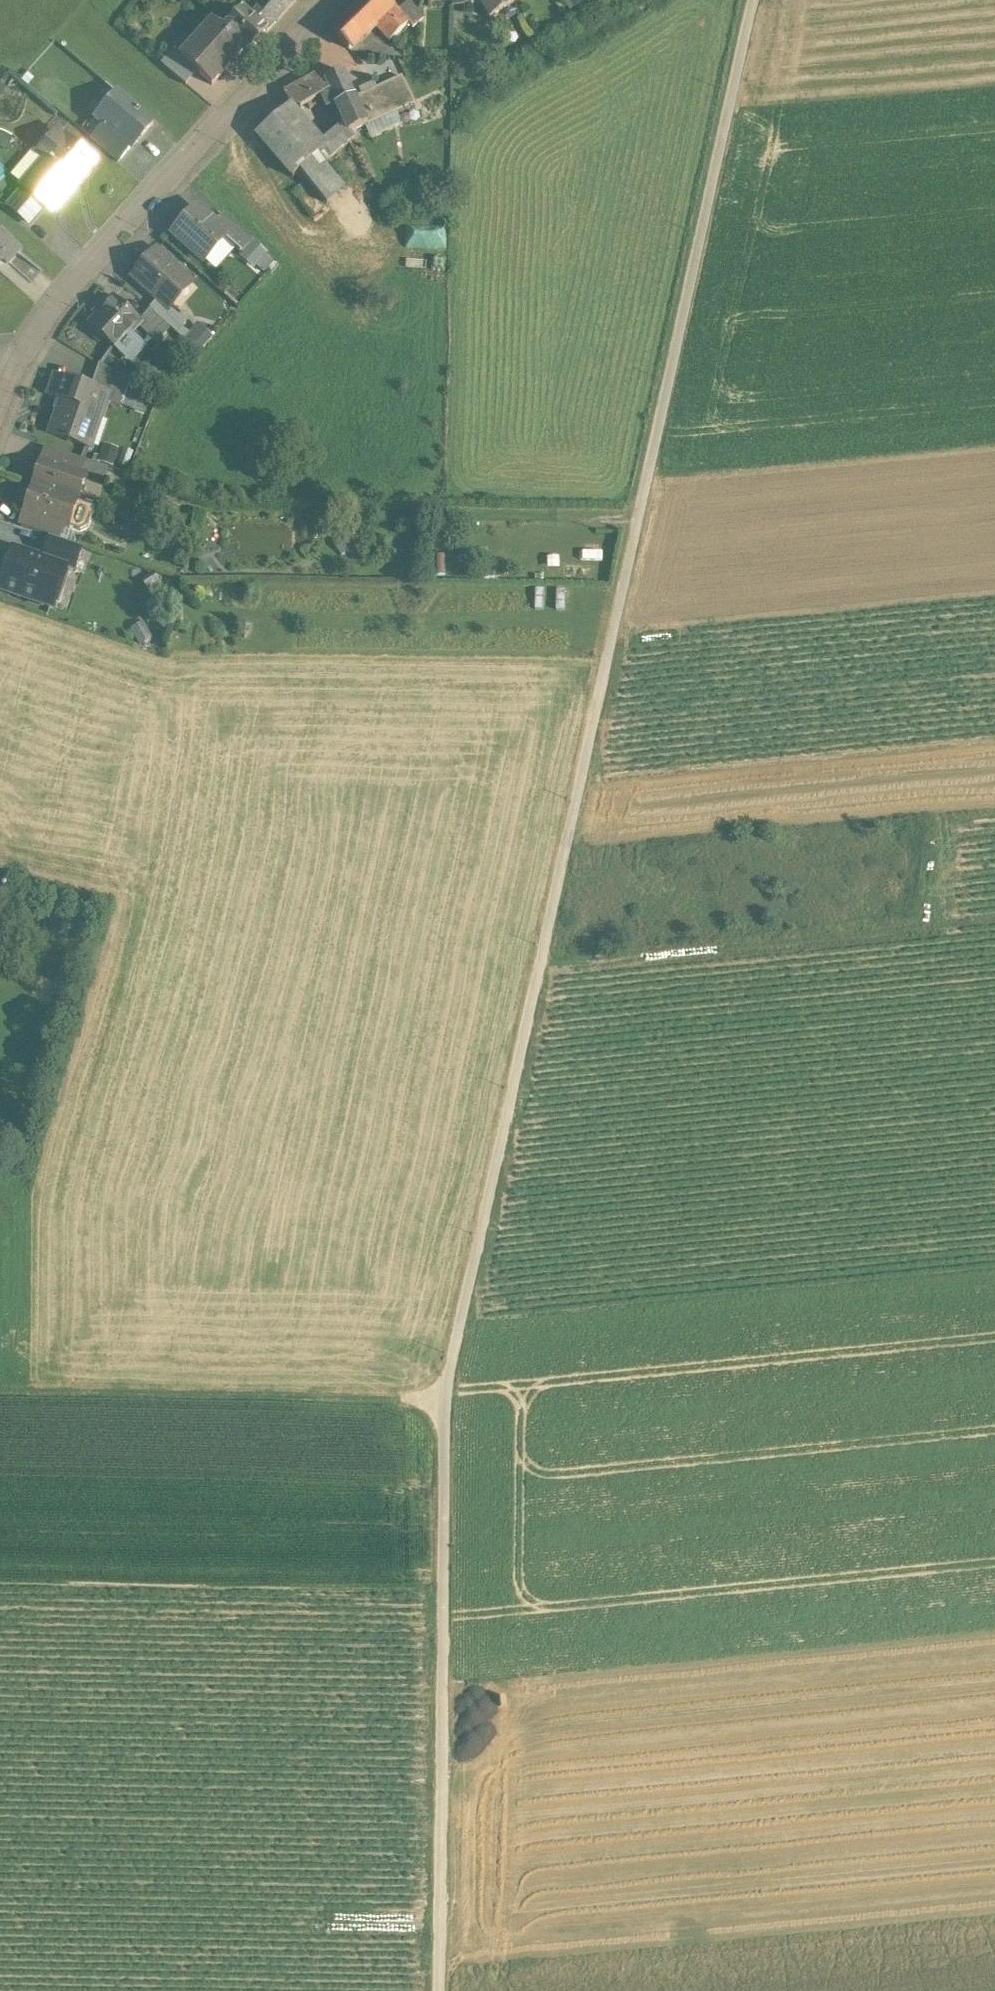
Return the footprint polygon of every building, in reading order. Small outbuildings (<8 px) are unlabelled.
[(248,16),(267,33),(296,1),(295,0),(262,0),(248,16)] [(387,0),(367,0),(332,34),(348,50),(374,26),(390,42),(408,24),(409,23),(398,11),(387,0)] [(478,3),(489,20),(513,4),(510,0),(476,0),(478,3)] [(408,2),(398,11),(409,23),(408,24),(412,29),(423,18),(408,2)] [(248,16),(242,11),(223,32),(244,50),(248,54),(267,33),(248,16)] [(223,32),(212,22),(181,57),(180,58),(196,73),(211,86),(244,50),(223,32)] [(196,73),(180,58),(181,57),(173,50),(161,64),(186,85),(196,73)] [(118,95),(153,124),(174,100),(173,99),(146,77),(138,70),(118,95)] [(355,99),(342,73),(325,81),(324,81),(329,93),(343,124),(348,134),(349,134),(414,105),(401,78),(355,99)] [(311,79),(284,94),(290,106),(300,109),(307,106),(314,101),(329,93),(324,81),(325,81),(321,74),(311,79)] [(153,124),(118,95),(97,119),(104,125),(131,148),(132,149),(153,124)] [(314,101),(307,106),(309,110),(317,105),(314,101)] [(290,106),(279,115),(315,156),(323,150),(319,145),(290,106)] [(315,156),(279,115),(255,136),(294,175),(299,172),(316,158),(315,156)] [(343,124),(319,145),(323,150),(315,156),(316,158),(323,166),(353,140),(349,134),(348,134),(343,124)] [(131,148),(104,125),(90,140),(117,164),(131,148)] [(93,164),(57,133),(38,155),(45,161),(23,187),(24,188),(45,206),(52,212),(93,164)] [(323,166),(316,158),(299,172),(326,204),(343,189),(323,166)] [(24,188),(8,207),(29,225),(45,206),(24,188)] [(221,232),(195,208),(173,233),(203,261),(223,239),(226,236),(221,232)] [(268,255),(231,221),(221,232),(226,236),(223,239),(255,268),(268,255)] [(1,261),(6,265),(20,250),(0,233),(0,262),(1,261)] [(191,284),(156,252),(132,278),(157,300),(168,310),(169,309),(191,284)] [(137,320),(113,299),(89,325),(116,350),(137,326),(140,323),(137,320)] [(185,324),(169,309),(168,310),(157,300),(149,309),(171,329),(176,333),(185,324)] [(171,329),(149,309),(137,320),(140,323),(137,326),(157,342),(171,329)] [(212,340),(198,326),(185,340),(199,354),(212,340)] [(130,384),(99,365),(91,389),(108,395),(106,402),(122,407),(130,384)] [(91,389),(55,377),(48,396),(61,400),(49,435),(90,449),(106,402),(108,395),(91,389)] [(116,467),(121,450),(106,446),(101,462),(116,467)] [(81,460),(47,449),(43,461),(77,472),(81,460)] [(43,461),(42,461),(33,488),(76,502),(85,475),(77,472),(43,461)] [(76,502),(33,488),(24,515),(25,515),(59,527),(67,529),(76,502)] [(59,527),(25,515),(20,527),(49,537),(54,539),(59,527)] [(54,539),(49,537),(41,559),(64,567),(63,569),(67,570),(75,572),(83,549),(54,539)] [(583,541),(583,560),(603,561),(603,542),(583,541)] [(12,550),(0,585),(0,589),(54,608),(67,570),(63,569),(64,567),(41,559),(12,550)]
